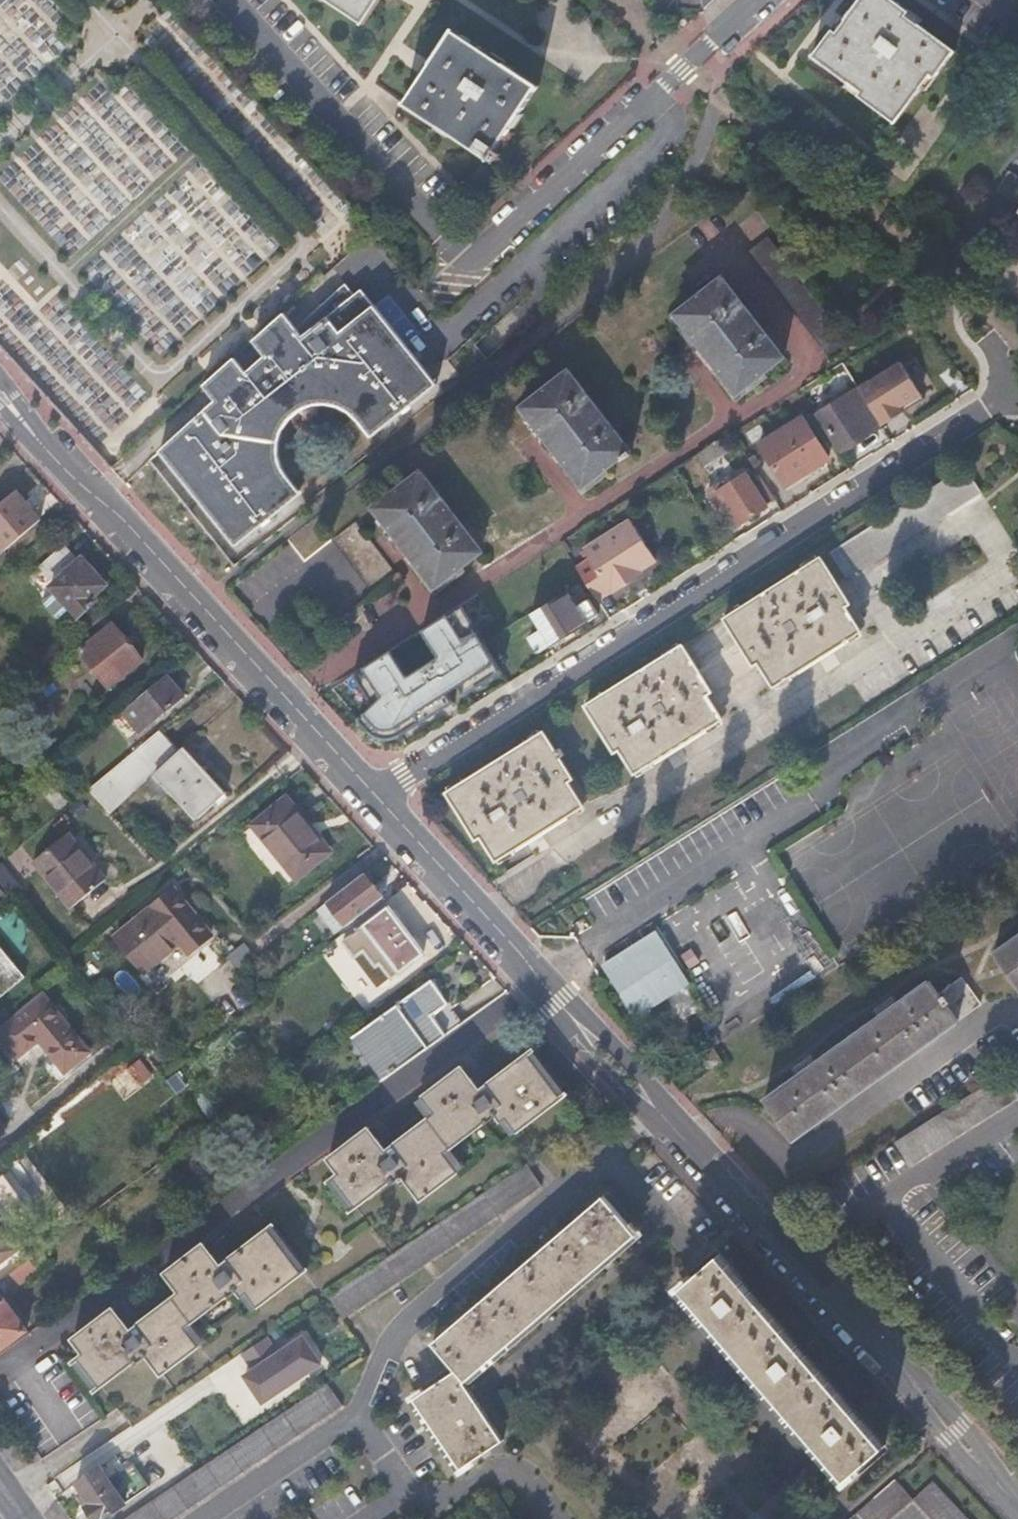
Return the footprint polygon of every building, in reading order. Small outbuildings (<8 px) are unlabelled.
[(365,24),(381,0),(329,0),(365,24)] [(930,73),(933,76),(952,51),(903,15),(905,12),(905,10),(903,8),(892,0),(857,0),(844,18),(846,19),(835,33),(831,30),(812,55),(860,92),(857,95),(893,121),(930,73)] [(405,104),(496,165),(504,153),(498,149),(539,85),(452,30),(405,104)] [(1006,170),(995,189),(1017,202),(1017,177),(1006,170)] [(852,343),(770,239),(749,255),(831,359),(852,343)] [(786,357),(724,278),(678,315),(704,348),(708,345),(744,390),(786,357)] [(157,449),(236,544),(301,488),(280,464),(276,445),(279,430),(292,410),(308,402),(329,401),(349,409),(371,432),(435,380),(373,303),(341,327),(327,311),(304,332),(282,310),(252,338),(265,352),(246,369),(234,355),(203,383),(215,398),(157,449)] [(631,451),(570,372),(523,408),(549,441),(553,438),(588,484),(631,451)] [(819,413),(842,450),(882,426),(859,388),(819,413)] [(801,419),(759,445),(784,486),(827,459),(801,419)] [(965,469),(832,552),(847,577),(981,493),(965,469)] [(482,550),(422,471),(375,507),(402,541),(406,539),(440,583),(482,550)] [(709,489),(718,503),(722,500),(738,525),(767,507),(766,506),(775,500),(760,476),(751,481),(745,473),(717,490),(713,486),(709,489)] [(0,502),(0,547),(4,551),(39,521),(13,491),(0,502)] [(396,574),(356,522),(332,540),(373,592),(396,574)] [(635,525),(632,527),(657,566),(660,564),(635,525)] [(644,574),(657,566),(632,527),(588,554),(595,564),(582,573),(601,603),(614,595),(616,598),(636,584),(633,579),(642,573),(644,574)] [(36,563),(54,584),(51,587),(53,590),(73,613),(78,619),(95,604),(92,600),(107,586),(82,559),(78,563),(59,542),(36,563)] [(775,686),(861,632),(833,586),(837,583),(822,559),(726,618),(742,643),(746,641),(775,686)] [(646,578),(644,574),(642,573),(633,579),(636,584),(646,578)] [(73,613),(53,590),(41,600),(42,605),(56,622),(61,623),(73,613)] [(530,615),(539,629),(528,637),(538,651),(597,614),(586,596),(575,604),(567,592),(530,615)] [(71,640),(109,688),(142,660),(103,613),(71,640)] [(370,664),(387,690),(421,668),(405,642),(370,664)] [(634,774),(723,718),(695,673),(699,670),(683,645),(587,706),(602,731),(606,729),(634,774)] [(165,674),(121,710),(139,732),(152,720),(150,717),(153,714),(156,718),(182,696),(165,674)] [(159,731),(88,790),(109,814),(147,782),(162,798),(173,789),(200,820),(227,797),(185,750),(181,755),(159,731)] [(496,861),(582,806),(554,761),(558,758),(543,734),(448,793),(464,818),(468,816),(496,861)] [(35,783),(53,804),(64,795),(46,773),(35,783)] [(250,824),(289,872),(325,844),(286,796),(250,824)] [(104,879),(67,834),(33,862),(70,908),(104,879)] [(331,852),(325,844),(289,872),(296,881),(331,852)] [(8,896),(18,888),(0,865),(0,885),(8,896)] [(337,893),(345,903),(338,909),(348,922),(381,896),(364,872),(337,893)] [(173,888),(114,936),(143,972),(179,944),(187,954),(211,935),(173,888)] [(345,903),(337,893),(316,909),(336,932),(348,922),(338,909),(345,903)] [(386,906),(341,940),(353,956),(362,949),(375,965),(378,962),(391,977),(422,953),(386,906)] [(656,934),(607,964),(627,995),(637,1012),(685,981),(675,965),(656,934)] [(995,953),(1017,986),(1017,937),(995,953)] [(247,942),(230,953),(239,967),(256,956),(247,942)] [(23,975),(0,948),(0,995),(23,975)] [(429,979),(362,1028),(393,1071),(445,1035),(430,1015),(448,1002),(429,979)] [(927,982),(763,1100),(793,1141),(957,1023),(955,1022),(978,1005),(960,980),(938,996),(927,982)] [(80,1040),(43,993),(0,1027),(0,1039),(15,1058),(38,1041),(54,1061),(80,1040)] [(89,1051),(80,1040),(54,1061),(63,1072),(89,1051)] [(716,1047),(706,1053),(716,1068),(726,1061),(716,1047)] [(532,1054),(564,1100),(568,1096),(536,1051),(532,1054)] [(143,1054),(109,1081),(125,1101),(160,1074),(143,1054)] [(371,1128),(330,1157),(342,1174),(336,1178),(358,1207),(392,1184),(394,1185),(406,1177),(422,1199),(461,1172),(446,1152),(452,1147),(499,1115),(502,1119),(509,1114),(521,1130),(564,1100),(532,1054),(493,1081),(481,1089),(474,1079),(466,1067),(425,1096),(438,1114),(431,1118),(398,1142),(387,1150),(380,1140),(371,1128)] [(894,1138),(909,1161),(1017,1092),(1017,1090),(1005,1069),(894,1138)] [(474,1079),(481,1089),(493,1081),(485,1071),(474,1079)] [(166,1081),(175,1094),(184,1087),(174,1075),(166,1081)] [(418,1100),(431,1118),(438,1114),(425,1096),(418,1100)] [(502,1119),(513,1135),(521,1130),(509,1114),(502,1119)] [(74,1125),(63,1134),(71,1144),(82,1136),(74,1125)] [(380,1140),(387,1150),(398,1142),(390,1133),(380,1140)] [(446,1152),(461,1172),(467,1168),(452,1147),(446,1152)] [(331,1181),(352,1211),(358,1207),(336,1178),(331,1181)] [(603,1192),(433,1339),(466,1378),(635,1230),(603,1192)] [(189,1201),(197,1212),(207,1205),(199,1193),(189,1201)] [(0,1218),(0,1259),(20,1244),(0,1218)] [(271,1229),(303,1274),(308,1269),(276,1224),(271,1229)] [(232,1256),(221,1264),(214,1254),(206,1243),(167,1271),(182,1292),(142,1320),(131,1328),(124,1319),(116,1307),(75,1337),(85,1351),(80,1355),(102,1385),(136,1360),(139,1363),(150,1355),(163,1374),(202,1347),(187,1326),(194,1321),(228,1298),(230,1298),(240,1291),(243,1295),(249,1290),(259,1305),(303,1274),(271,1229),(232,1256)] [(225,1245),(214,1254),(221,1264),(232,1256),(225,1245)] [(719,1249),(681,1282),(845,1474),(883,1440),(719,1249)] [(27,1261),(2,1279),(11,1289),(35,1271),(27,1261)] [(243,1295),(253,1309),(259,1305),(249,1290),(243,1295)] [(24,1330),(0,1298),(0,1348),(24,1330)] [(124,1319),(131,1328),(142,1320),(135,1310),(124,1319)] [(187,1326),(202,1347),(208,1342),(194,1321),(187,1326)] [(264,1401),(267,1406),(330,1365),(309,1332),(280,1350),(270,1335),(244,1353),(255,1370),(233,1384),(250,1410),(264,1401)] [(74,1358),(96,1389),(102,1385),(80,1355),(74,1358)] [(456,1368),(414,1395),(461,1465),(502,1437),(456,1368)] [(119,1518),(168,1518),(342,1403),(327,1380),(156,1494),(132,1510),(119,1518)] [(97,1518),(125,1499),(148,1483),(133,1460),(125,1465),(115,1451),(76,1478),(83,1488),(78,1491),(97,1518)] [(912,1495),(894,1475),(844,1518),(886,1518),(912,1495)] [(912,1495),(935,1518),(972,1518),(933,1478),(912,1495)] [(125,1499),(132,1510),(156,1494),(156,1493),(148,1483),(125,1499)]
